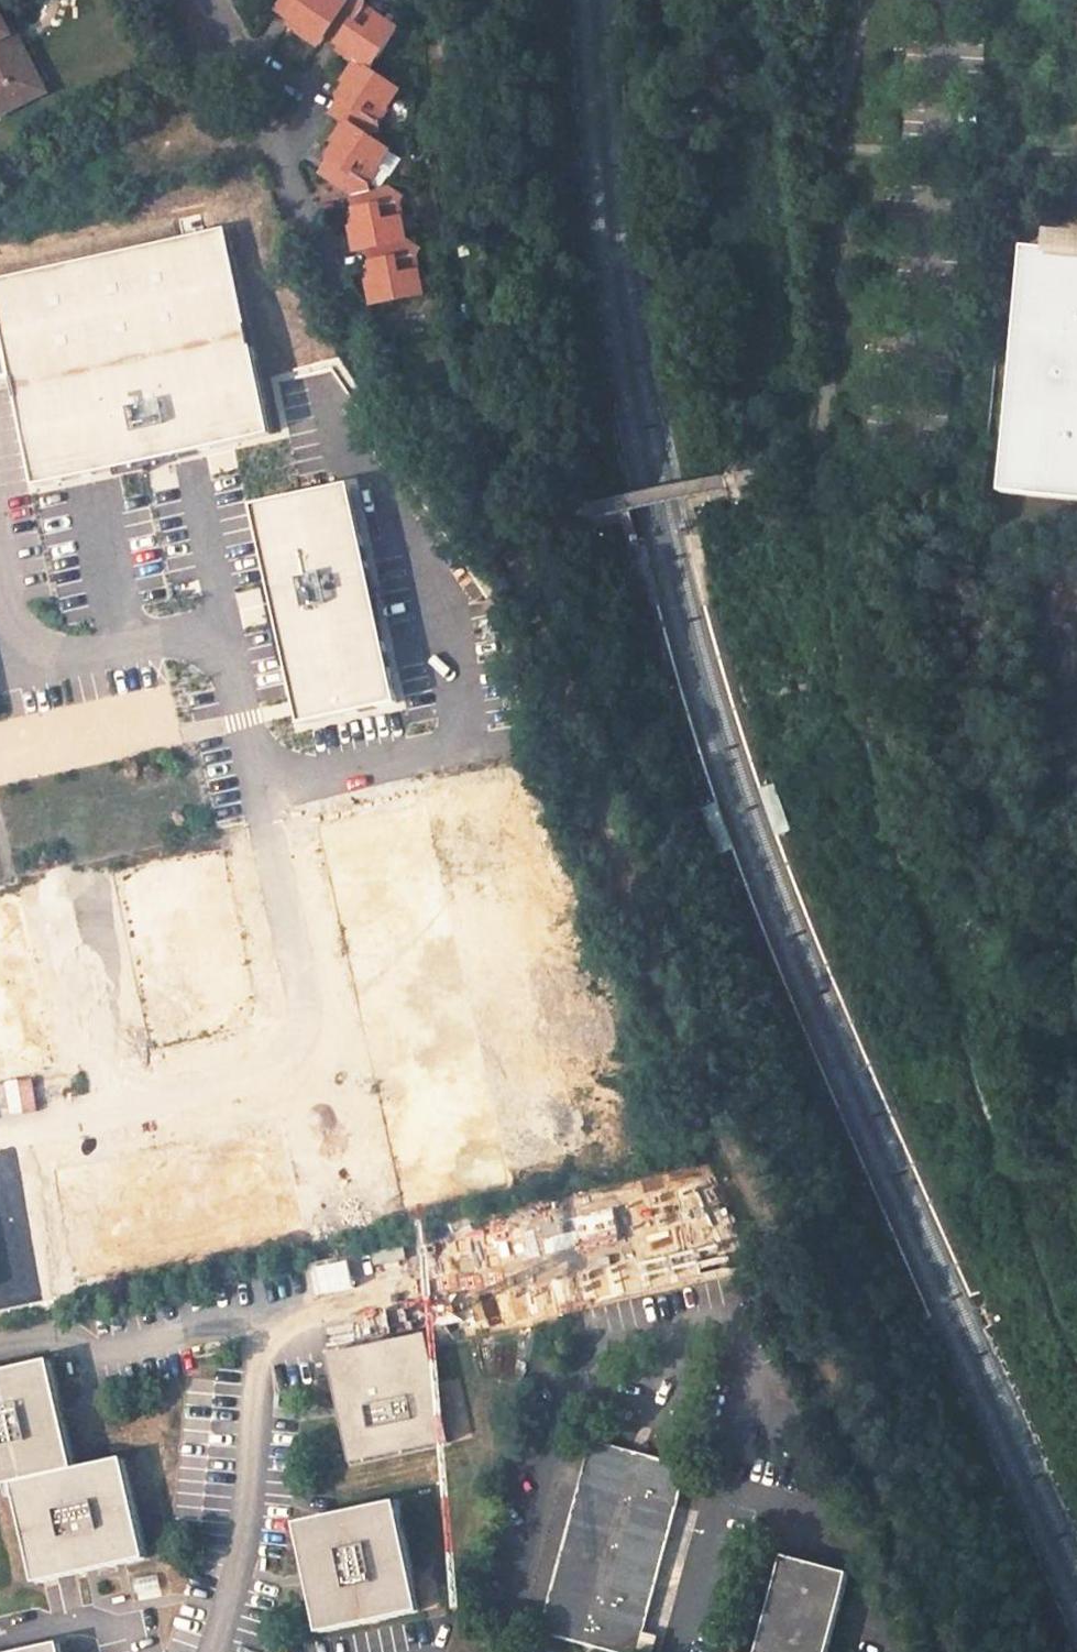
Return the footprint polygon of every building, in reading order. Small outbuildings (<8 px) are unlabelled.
[(366,182),(387,152),(362,133),(377,131),(378,122),(398,90),(370,71),(397,31),(364,7),(362,0),(348,3),(343,0),(281,0),(276,6),(305,26),(302,31),(320,43),(326,33),(355,53),(352,58),(359,63),(346,82),(349,84),(331,111),(346,122),(334,139),(339,144),(320,173),(352,193),(353,196),(368,189),(366,182)] [(0,10),(0,96),(12,90),(20,106),(47,92),(23,46),(20,47),(0,10)] [(20,106),(12,90),(0,96),(0,116),(20,106)] [(368,189),(353,196),(358,226),(352,228),(358,250),(369,248),(376,279),(368,282),(373,302),(421,292),(414,258),(420,248),(405,239),(398,203),(401,195),(389,186),(369,189),(368,189)] [(0,276),(0,379),(2,379),(28,489),(272,431),(222,224),(0,276)] [(1021,245),(1001,489),(1027,491),(1027,493),(1076,497),(1076,249),(1021,245)] [(397,692),(348,473),(252,495),(301,714),(397,692)] [(326,1355),(351,1467),(449,1446),(422,1334),(326,1355)] [(0,1370),(0,1487),(8,1485),(31,1584),(139,1560),(117,1462),(70,1472),(45,1360),(0,1370)] [(588,1458),(571,1541),(555,1562),(539,1644),(578,1651),(621,1651),(637,1578),(652,1559),(668,1479),(620,1470),(616,1463),(588,1458)] [(394,1504),(294,1526),(316,1635),(419,1614),(394,1504)] [(784,1562),(759,1651),(830,1651),(850,1580),(784,1562)] [(0,1647),(0,1651),(59,1651),(53,1632),(0,1647)]
